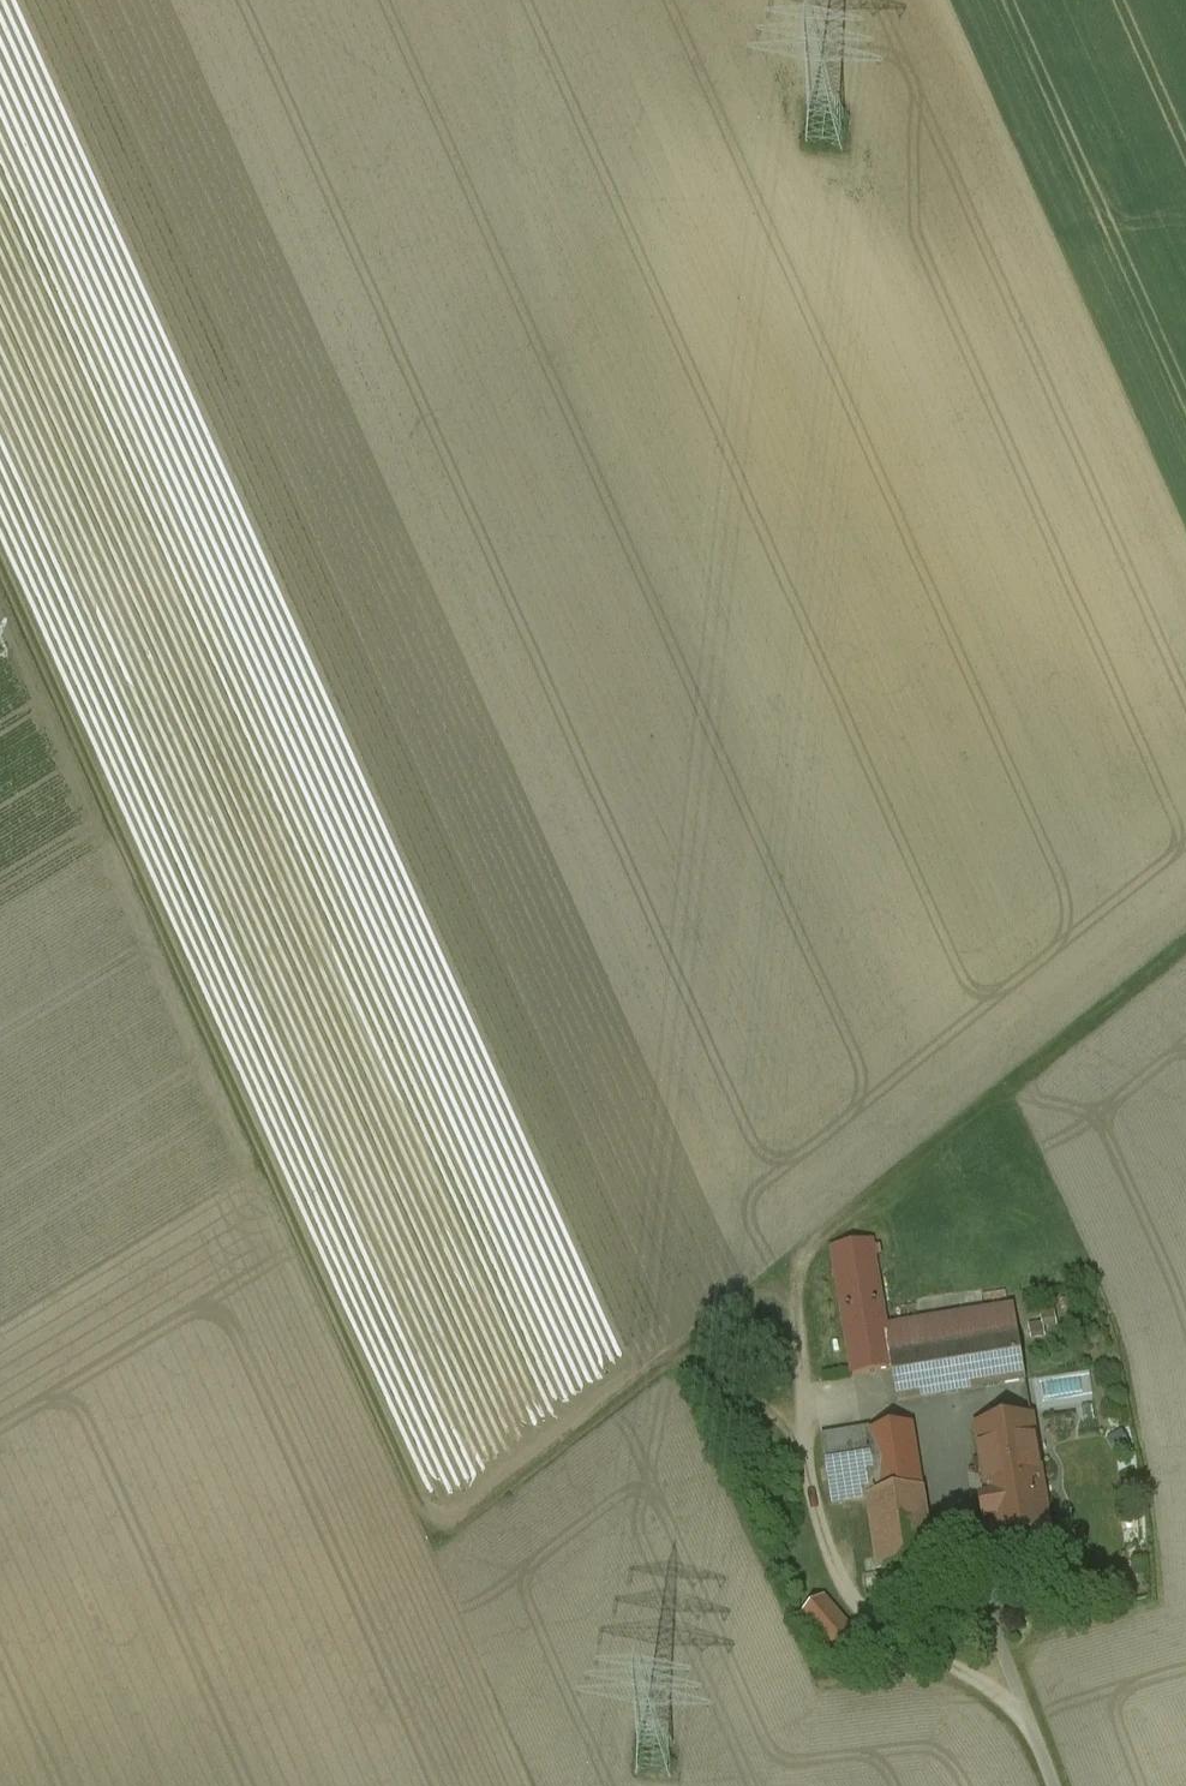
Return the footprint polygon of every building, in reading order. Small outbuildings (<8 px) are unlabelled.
[(884,1328),(872,1242),(837,1247),(853,1366),(892,1361),(898,1399),(1029,1382),(1019,1310),(884,1328)] [(1055,1533),(1042,1419),(971,1427),(984,1541),(1055,1533)] [(937,1571),(914,1424),(821,1439),(833,1518),(875,1511),(885,1579),(937,1571)] [(867,1647),(826,1597),(802,1616),(844,1666),(867,1647)]
